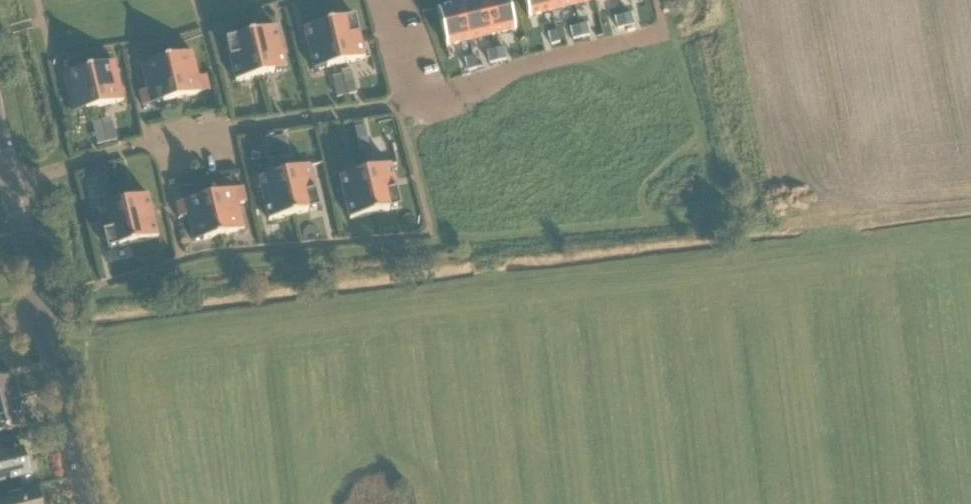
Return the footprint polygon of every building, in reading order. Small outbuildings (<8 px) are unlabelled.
[(460,5),(469,42),(491,37),(482,0),(460,5)] [(491,37),(514,31),(514,33),(516,32),(508,0),(482,0),(491,37)] [(529,19),(530,18),(530,17),(551,12),(548,0),(524,0),(529,19)] [(551,12),(573,7),(572,0),(548,0),(551,12)] [(438,9),(437,9),(446,49),(448,48),(447,47),(469,42),(460,5),(439,10),(438,9)] [(631,14),(623,16),(626,28),(634,26),(631,14)] [(623,16),(615,18),(618,30),(626,28),(623,16)] [(365,60),(355,17),(330,23),(340,66),(365,60)] [(340,66),(330,23),(304,29),(314,72),(340,66)] [(586,25),(579,27),(581,39),(589,37),(586,25)] [(579,27),(571,29),(574,40),(581,39),(579,27)] [(287,71),(277,28),(251,35),(261,77),(287,71)] [(557,32),(549,34),(552,46),(560,44),(557,32)] [(261,77),(251,35),(226,41),(236,83),(261,77)] [(503,49),(496,51),(498,63),(506,61),(503,49)] [(496,51),(488,53),(490,64),(498,63),(496,51)] [(210,92),(206,77),(198,79),(192,53),(167,59),(176,100),(210,92)] [(474,58),(465,60),(468,72),(477,70),(474,58)] [(176,100),(167,59),(141,65),(147,90),(140,92),(143,107),(176,100)] [(124,102),(115,63),(89,69),(99,108),(124,102)] [(99,108),(89,69),(64,75),(73,114),(99,108)] [(354,82),(344,84),(347,96),(356,94),(354,82)] [(347,96),(344,84),(335,86),(338,98),(347,96)] [(159,113),(145,116),(147,125),(161,121),(159,113)] [(367,139),(364,127),(355,129),(358,141),(367,139)] [(114,129),(104,131),(107,144),(116,141),(114,129)] [(104,131),(95,134),(98,146),(107,144),(104,131)] [(285,137),(276,139),(279,151),(288,149),(285,137)] [(275,139),(266,141),(269,153),(279,151),(276,139),(275,139)] [(391,166),(365,172),(375,214),(401,208),(391,166)] [(320,209),(309,167),(284,173),(294,216),(320,209)] [(120,189),(115,169),(106,171),(110,191),(120,189)] [(365,172),(340,178),(350,221),(375,214),(365,172)] [(294,216),(284,173),(258,179),(269,222),(294,216)] [(231,178),(219,181),(221,191),(234,188),(231,178)] [(194,188),(181,190),(184,200),(196,197),(194,188)] [(247,203),(243,188),(210,196),(219,237),(245,231),(239,205),(247,203)] [(158,239),(148,196),(123,202),(133,245),(158,239)] [(219,237),(210,196),(176,204),(180,219),(188,217),(194,243),(219,237)] [(133,245),(123,202),(97,208),(108,251),(133,245)] [(20,403),(14,379),(0,382),(0,408),(20,403)] [(0,408),(0,434),(26,428),(20,403),(0,408)] [(21,492),(18,480),(30,477),(23,450),(6,454),(4,444),(0,445),(0,497),(21,492)] [(42,495),(38,496),(38,494),(0,503),(45,503),(42,495)]
